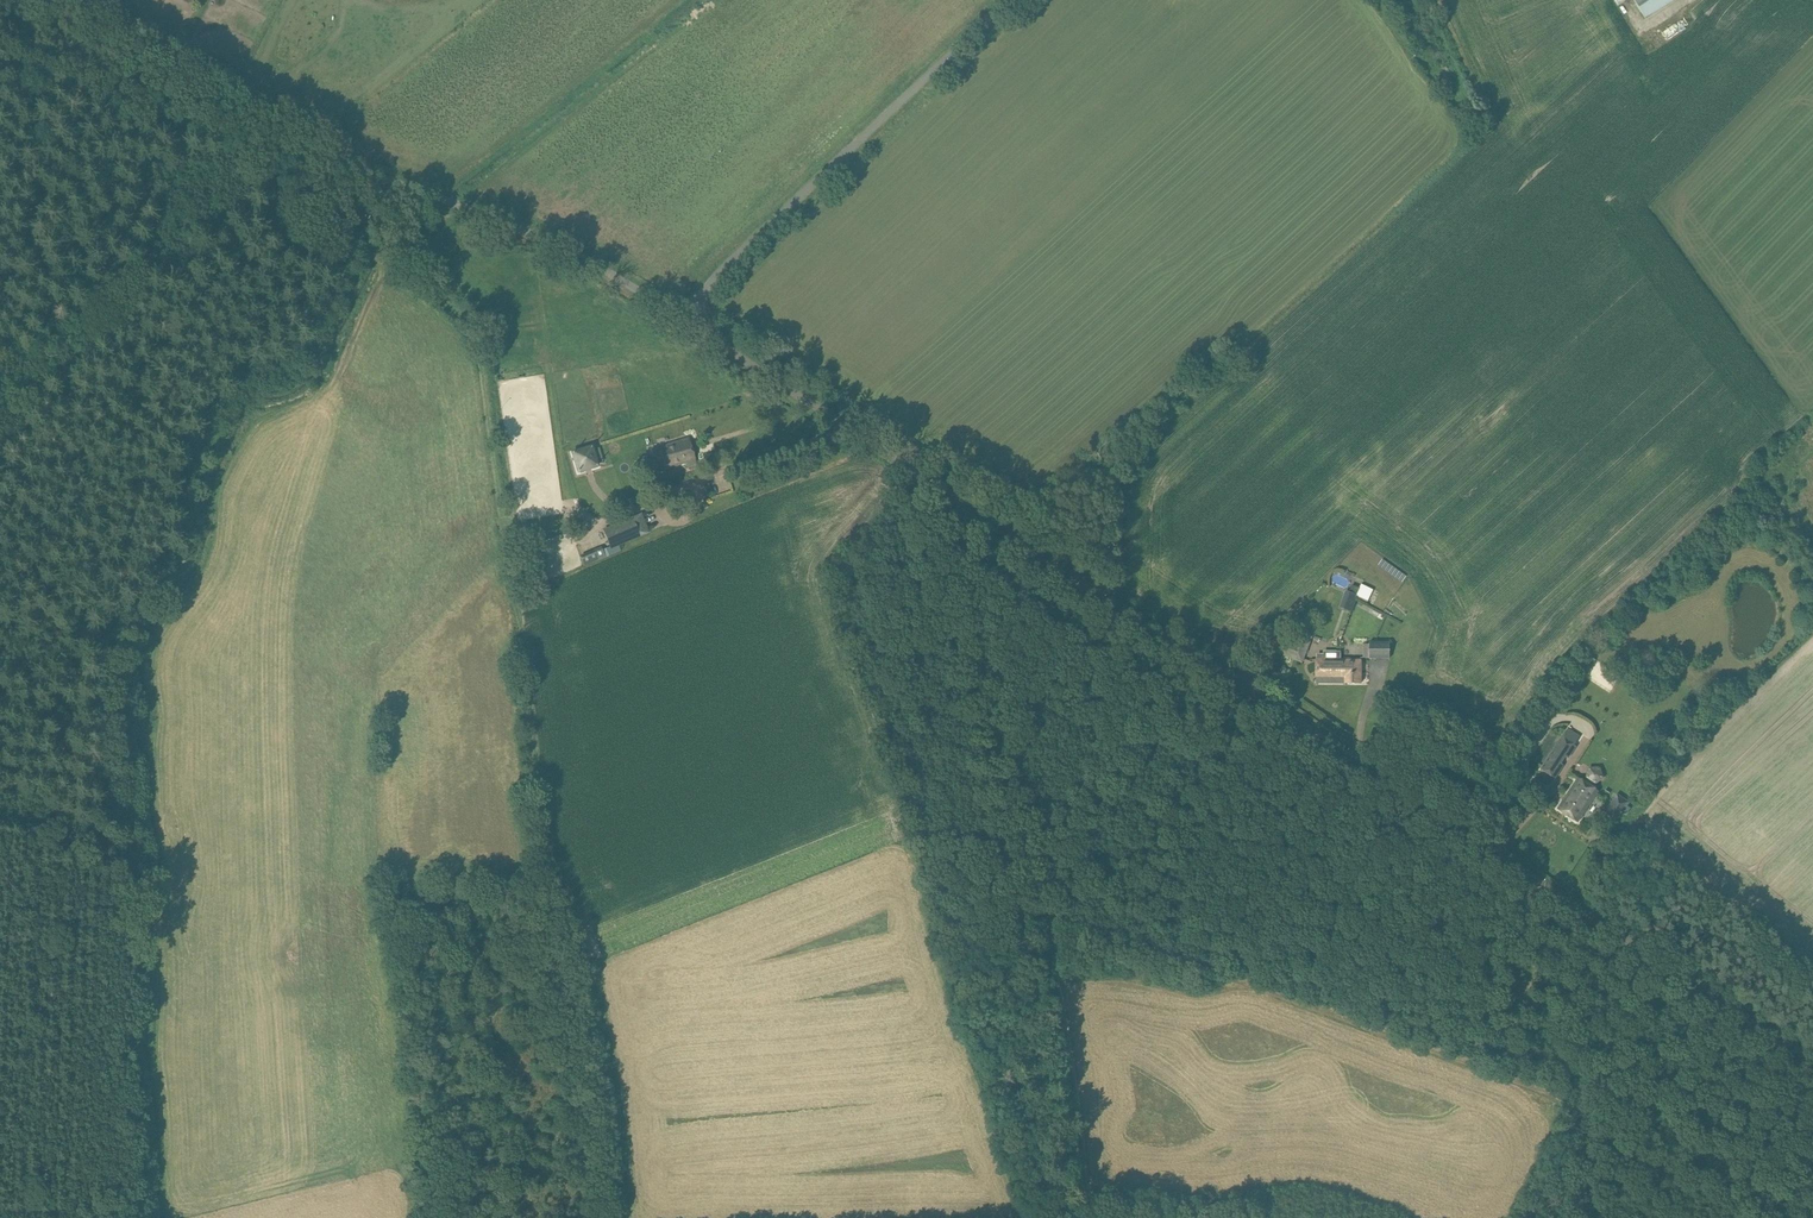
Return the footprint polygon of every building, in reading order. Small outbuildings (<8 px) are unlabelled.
[(1647,19),(1676,0),(1634,0),(1647,19)] [(688,438),(677,441),(652,449),(659,471),(685,463),(687,468),(697,465),(688,438)] [(592,448),(574,452),(580,470),(597,466),(592,448)] [(619,546),(640,537),(632,517),(611,526),(611,527),(603,531),(611,548),(619,545),(619,546)] [(585,565),(602,558),(598,549),(581,557),(585,565)] [(1352,585),(1349,592),(1357,595),(1359,590),(1360,588),(1352,585)] [(1346,591),(1340,607),(1352,612),(1357,600),(1358,597),(1358,596),(1357,596),(1357,595),(1349,592),(1346,591)] [(1280,655),(1290,658),(1303,663),(1314,634),(1301,629),(1296,643),(1286,639),(1280,655)] [(1390,642),(1369,642),(1369,658),(1390,658),(1390,642)] [(1341,651),(1323,651),(1323,654),(1317,654),(1316,683),(1339,683),(1339,672),(1341,672),(1341,660),(1341,651)] [(1588,659),(1589,657),(1590,657),(1584,654),(1564,686),(1566,687),(1569,690),(1588,659)] [(1339,672),(1339,683),(1361,684),(1361,661),(1341,660),(1341,672),(1339,672)] [(1581,737),(1568,728),(1567,731),(1566,730),(1540,769),(1556,779),(1564,766),(1562,764),(1566,757),(1569,759),(1577,747),(1575,745),(1581,737)] [(1578,777),(1558,809),(1578,822),(1599,791),(1591,786),(1593,782),(1595,784),(1603,777),(1599,768),(1590,769),(1587,778),(1588,779),(1586,783),(1578,777)]
